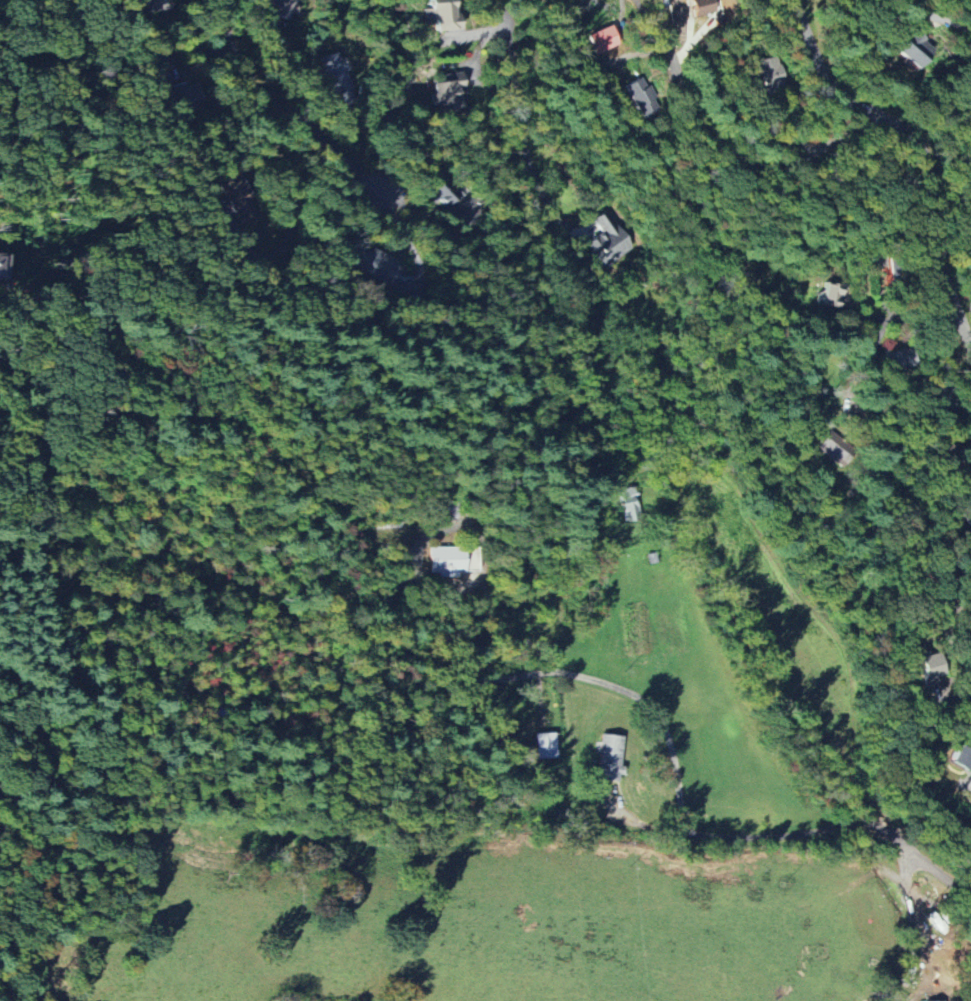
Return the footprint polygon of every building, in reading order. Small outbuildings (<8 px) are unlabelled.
[(168,10),(166,0),(144,0),(147,14),(168,10)] [(296,0),(267,0),(263,10),(286,21),(296,0)] [(431,10),(425,11),(425,21),(435,20),(436,32),(466,30),(465,24),(458,24),(457,0),(430,0),(431,10)] [(621,47),(616,26),(589,33),(595,54),(621,47)] [(934,48),(915,30),(894,51),(913,70),(934,48)] [(320,59),(324,69),(323,69),(337,108),(356,102),(339,52),(320,59)] [(779,56),(757,61),(765,91),(786,85),(779,56)] [(463,111),(460,86),(469,86),(468,78),(471,77),(471,71),(445,74),(446,83),(431,84),(434,107),(441,107),(442,113),(463,111)] [(625,86),(640,119),(661,110),(645,77),(625,86)] [(459,196),(439,174),(428,184),(434,190),(428,196),(434,203),(438,199),(446,208),(459,196)] [(600,268),(633,249),(609,210),(592,220),(601,234),(585,244),(600,268)] [(371,250),(370,252),(361,247),(352,267),(389,284),(399,263),(371,250)] [(844,286),(825,283),(821,304),(840,308),(844,286)] [(882,357),(887,374),(911,366),(906,349),(882,357)] [(843,469),(855,453),(828,432),(816,448),(843,469)] [(632,513),(639,512),(633,488),(617,491),(621,509),(630,507),(632,513)] [(477,572),(477,548),(431,547),(430,573),(438,573),(438,577),(458,578),(458,572),(477,572)] [(915,657),(922,682),(945,675),(938,650),(915,657)] [(535,734),(536,759),(556,758),(555,733),(535,734)] [(625,737),(603,735),(598,779),(620,781),(625,737)] [(957,746),(951,764),(970,771),(970,751),(957,746)]
